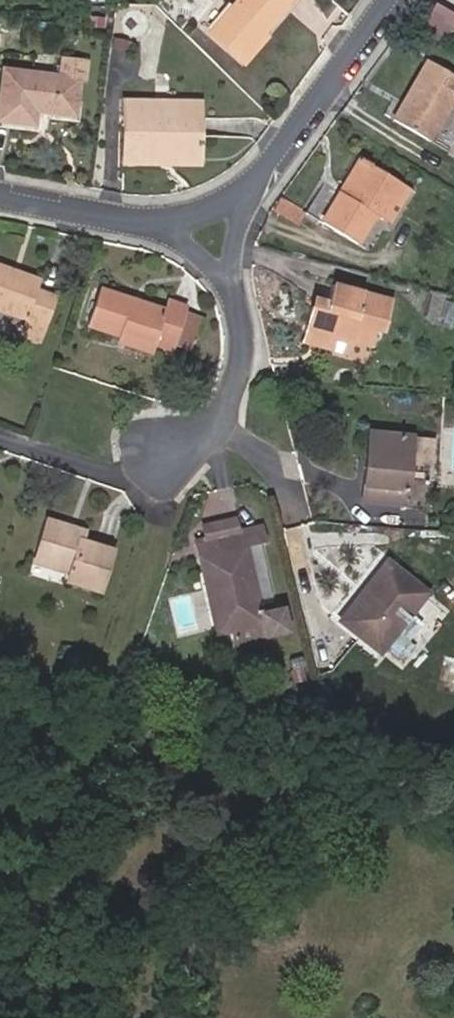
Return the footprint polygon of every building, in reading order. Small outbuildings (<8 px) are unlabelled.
[(214,28),(242,55),(289,7),(286,4),(290,0),(241,0),(214,28)] [(432,18),(437,20),(434,31),(452,37),(453,32),(453,11),(437,5),(432,18)] [(394,115),(428,136),(448,103),(453,106),(453,76),(427,60),(394,115)] [(2,80),(1,130),(36,130),(36,116),(77,117),(77,82),(83,82),(83,61),(59,61),(58,80),(2,80)] [(128,98),(127,113),(157,114),(157,99),(128,98)] [(157,114),(127,113),(126,162),(163,162),(162,153),(200,152),(201,101),(157,99),(157,114)] [(162,153),(163,162),(200,163),(200,152),(162,153)] [(349,189),(367,160),(362,156),(343,186),(349,189)] [(406,184),(367,160),(349,189),(343,186),(332,179),(311,212),(361,242),(378,213),(386,218),(406,184)] [(414,189),(406,184),(386,218),(393,223),(414,189)] [(310,211),(285,195),(277,208),(302,224),(310,211)] [(15,267),(0,261),(0,305),(24,313),(18,330),(39,338),(54,296),(36,290),(38,284),(12,276),(15,267)] [(41,276),(15,267),(12,276),(38,284),(41,276)] [(89,323),(121,334),(122,331),(154,343),(171,348),(173,343),(183,310),(185,304),(168,299),(166,307),(101,286),(89,323)] [(378,328),(389,331),(395,303),(334,286),(330,302),(328,310),(314,305),(306,331),(328,338),(329,333),(354,340),(373,345),(378,328)] [(328,310),(330,302),(316,298),(314,305),(328,310)] [(197,315),(183,310),(173,343),(187,347),(197,315)] [(122,331),(121,334),(120,339),(151,350),(154,343),(122,331)] [(350,355),(354,340),(329,333),(328,338),(306,331),(304,342),(350,355)] [(381,433),(374,432),(371,467),(378,468),(381,433)] [(371,467),(367,500),(410,504),(415,458),(435,460),(437,439),(381,433),(378,468),(371,467)] [(69,566),(66,575),(102,587),(115,547),(83,536),(86,527),(50,515),(37,555),(69,566)] [(259,529),(198,544),(202,558),(208,557),(227,632),(263,623),(267,636),(289,631),(284,611),(262,615),(258,602),(273,599),(259,545),(263,544),(259,529)] [(34,564),(66,575),(69,566),(37,555),(34,564)] [(347,621),(389,651),(409,666),(422,649),(413,642),(429,622),(418,613),(433,595),(391,564),(347,621)]
